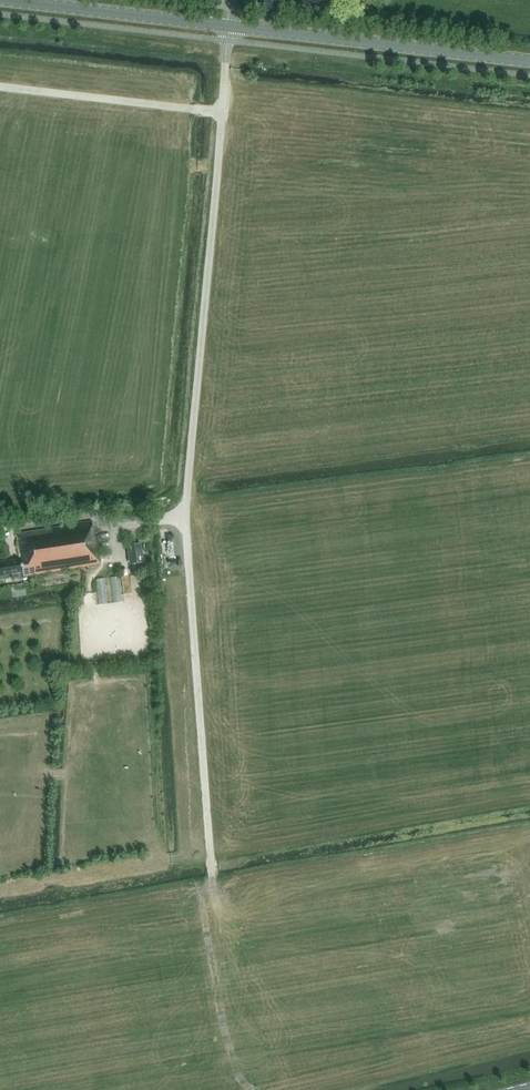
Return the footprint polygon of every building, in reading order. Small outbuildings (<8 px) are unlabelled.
[(80,567),(101,564),(96,534),(93,534),(91,522),(71,525),(71,527),(17,535),(21,560),(0,563),(0,577),(12,575),(13,580),(25,579),(24,576),(80,567)] [(139,544),(129,546),(131,565),(142,563),(139,544)] [(9,558),(7,545),(0,547),(0,555),(1,559),(9,558)] [(121,576),(112,576),(114,602),(123,602),(121,576)] [(99,604),(108,603),(107,578),(97,579),(99,604)]
